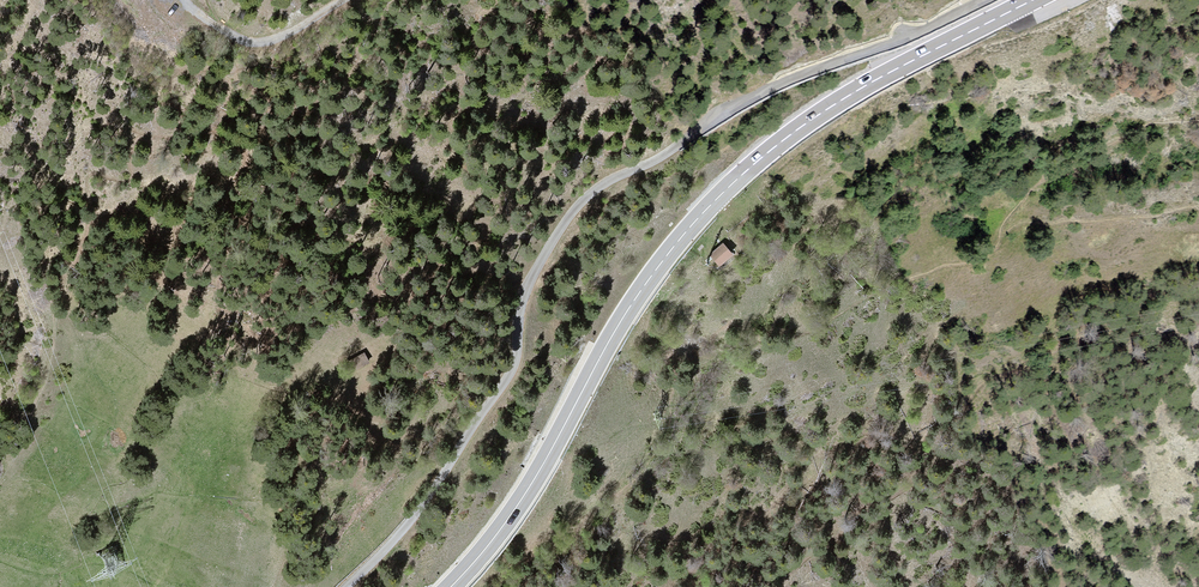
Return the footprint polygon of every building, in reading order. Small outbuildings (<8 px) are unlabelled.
[(732,253),(722,241),(708,254),(719,265),(732,253)]
